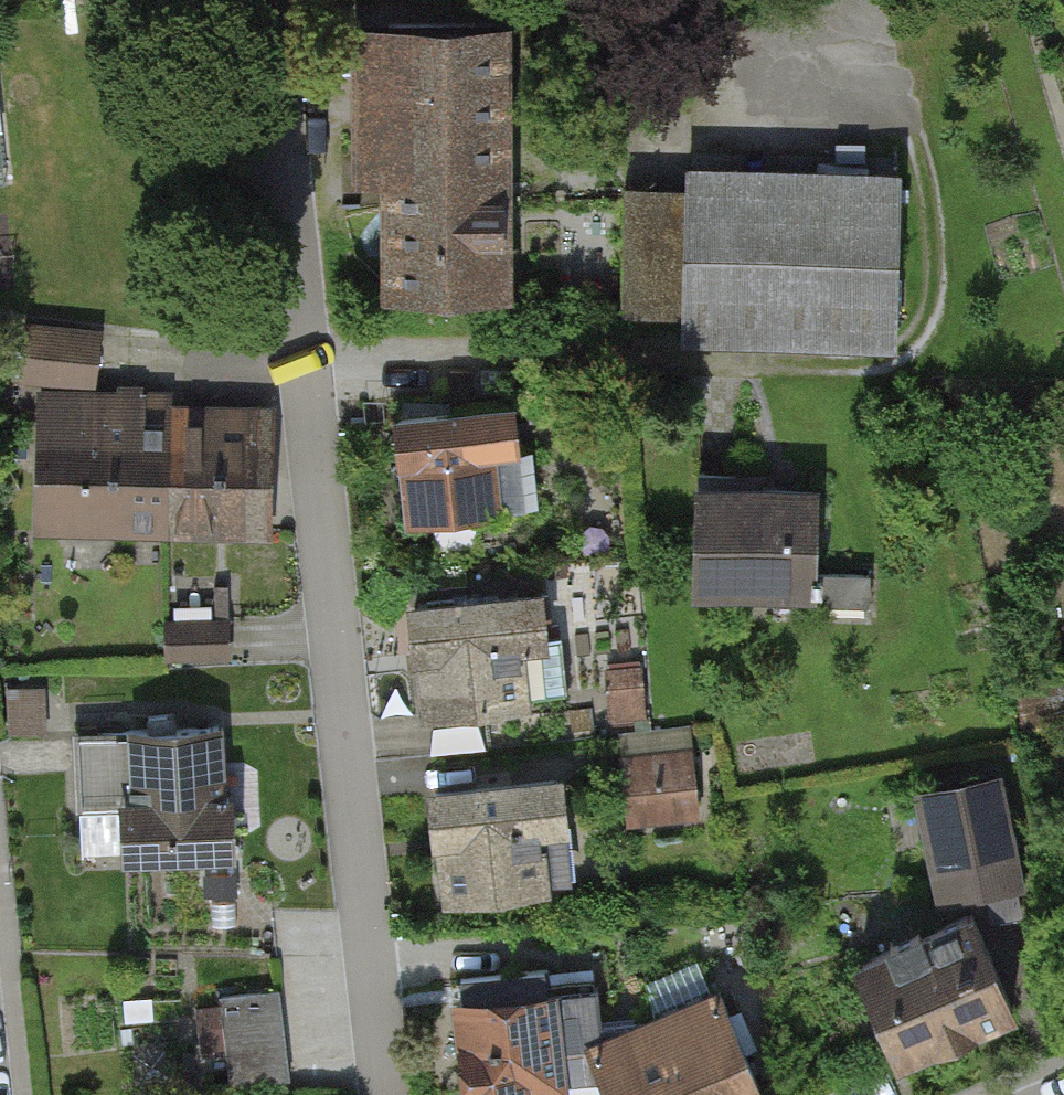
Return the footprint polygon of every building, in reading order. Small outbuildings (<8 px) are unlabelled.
[(351,35),(352,193),(376,193),(508,192),(507,34),(351,35)] [(897,353),(898,179),(684,178),(684,193),(619,192),(618,326),(683,326),(683,352),(897,353)] [(508,192),(376,193),(377,304),(508,304),(508,192)] [(37,389),(33,531),(162,535),(167,393),(94,391),(96,330),(11,327),(9,388),(37,389)] [(167,393),(162,535),(268,538),(273,396),(167,393)] [(518,409),(390,421),(400,529),(529,516),(518,409)] [(816,486),(690,488),(692,603),(819,600),(816,486)] [(552,587),(402,605),(416,726),(567,708),(552,587)] [(227,617),(166,619),(167,659),(228,657),(227,617)] [(645,666),(601,670),(616,831),(705,822),(697,727),(651,731),(645,666)] [(226,725),(74,733),(81,862),(232,854),(226,725)] [(995,775),(929,788),(950,893),(988,885),(993,912),(1021,906),(995,775)] [(560,778),(427,793),(441,915),(575,899),(560,778)] [(973,914),(859,962),(901,1059),(1014,1011),(973,914)] [(455,980),(469,1094),(560,1083),(562,1094),(611,1094),(591,1047),(603,1042),(598,983),(561,986),(559,969),(455,980)] [(279,988),(221,995),(231,1083),(289,1077),(279,988)] [(721,993),(603,1042),(591,1047),(611,1094),(764,1094),(721,993)]
